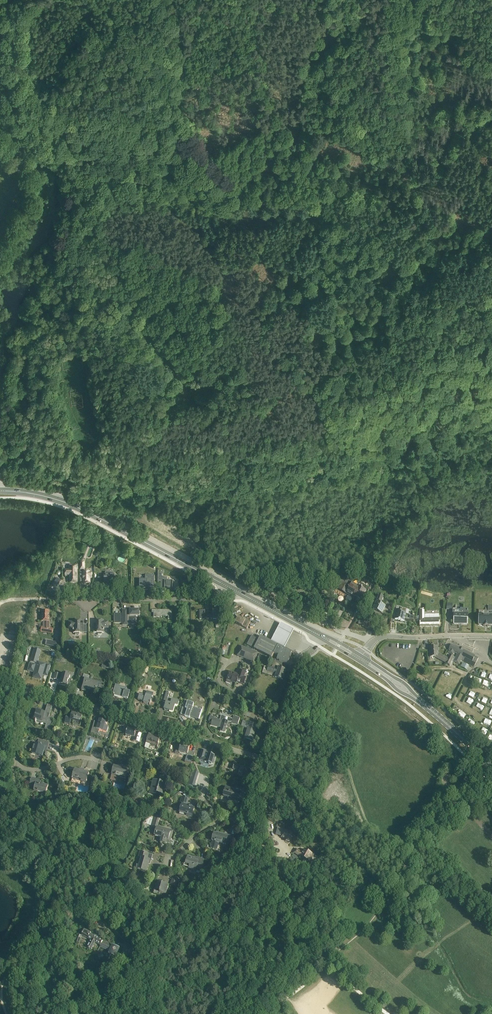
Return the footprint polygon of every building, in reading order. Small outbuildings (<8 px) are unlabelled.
[(143,567),(152,571),(155,565),(145,561),(143,567)] [(373,563),(370,561),(366,564),(360,571),(364,574),(372,565),(373,563)] [(77,578),(77,569),(77,565),(70,565),(70,569),(70,570),(65,570),(65,576),(70,576),(70,583),(77,583),(77,578)] [(92,578),(92,573),(90,573),(90,572),(83,572),(83,583),(90,583),(90,578),(92,578)] [(115,575),(113,575),(113,572),(105,572),(105,575),(104,575),(104,576),(98,576),(98,581),(104,581),(104,583),(114,583),(114,582),(118,582),(118,576),(115,576),(115,575)] [(155,574),(146,574),(146,579),(140,579),(140,588),(151,588),(151,580),(155,580),(155,574)] [(172,591),(172,581),(166,581),(166,577),(158,577),(158,583),(161,583),(161,591),(172,591)] [(357,590),(358,587),(356,586),(358,583),(352,580),(340,580),(336,580),(335,585),(340,586),(339,587),(347,592),(346,593),(354,598),(355,596),(353,595),(356,590),(357,590)] [(363,598),(366,594),(365,594),(366,591),(358,587),(357,590),(356,590),(353,595),(355,596),(361,600),(362,598),(362,599),(363,598)] [(382,613),(386,606),(381,603),(384,597),(379,595),(375,604),(373,608),(382,613)] [(404,621),(406,613),(407,609),(402,608),(402,610),(396,609),(395,614),(396,614),(395,619),(404,621)] [(205,611),(200,611),(200,619),(218,619),(218,609),(213,609),(213,615),(205,615),(205,611)] [(467,624),(468,609),(453,609),(453,616),(454,615),(454,624),(467,624)] [(136,615),(139,615),(139,610),(130,610),(130,614),(127,614),(127,610),(123,610),(123,625),(127,625),(127,623),(130,623),(136,623),(136,621),(137,621),(137,620),(136,620),(136,615)] [(160,610),(152,610),(152,613),(153,613),(153,617),(163,617),(163,616),(168,616),(168,619),(172,619),(172,610),(169,610),(169,611),(167,611),(167,610),(162,610),(162,611),(160,611),(160,610)] [(439,626),(439,614),(425,615),(425,610),(420,611),(420,626),(439,626)] [(483,626),(488,626),(488,625),(491,625),(491,610),(479,610),(478,625),(484,625),(483,626)] [(49,628),(50,611),(42,611),(42,620),(43,620),(43,626),(42,626),(41,631),(52,634),(54,629),(49,628)] [(243,617),(242,619),(238,617),(235,623),(247,629),(251,621),(243,617)] [(84,624),(80,624),(80,621),(80,620),(76,620),(76,621),(73,621),(73,622),(69,622),(69,628),(73,628),(73,633),(75,633),(75,635),(79,635),(79,633),(84,633),(84,624)] [(94,624),(94,625),(94,633),(98,633),(98,635),(102,635),(102,633),(104,633),(104,628),(109,628),(109,622),(104,622),(104,621),(101,621),(101,620),(98,620),(98,621),(97,621),(97,624),(94,624)] [(260,636),(259,639),(252,636),(247,645),(271,658),(274,654),(278,645),(260,636)] [(278,655),(278,657),(277,660),(280,661),(279,662),(282,663),(288,665),(292,653),(292,652),(284,648),(285,647),(282,645),(281,646),(279,644),(278,645),(274,654),(278,655)] [(244,658),(248,649),(241,646),(237,655),(244,658)] [(465,651),(454,646),(453,648),(450,647),(449,650),(449,651),(454,653),(457,654),(453,661),(459,665),(462,660),(474,666),(478,658),(477,657),(475,656),(466,651),(465,651)] [(454,653),(449,651),(445,657),(438,653),(438,647),(430,647),(430,657),(434,657),(446,663),(450,665),(454,657),(453,656),(454,653)] [(43,675),(45,668),(36,665),(37,663),(41,651),(34,649),(30,664),(28,671),(32,672),(32,671),(35,672),(34,675),(35,675),(34,677),(41,679),(43,674),(43,675)] [(258,653),(248,649),(244,658),(254,662),(258,653)] [(279,668),(280,665),(275,662),(274,662),(272,667),(268,666),(268,667),(264,666),(262,673),(283,680),(286,670),(279,668)] [(236,683),(237,682),(240,670),(239,670),(238,674),(230,671),(227,680),(231,681),(236,683)] [(246,677),(244,677),(246,672),(240,670),(237,682),(244,684),(246,677)] [(70,675),(63,673),(62,674),(56,673),(54,679),(58,680),(58,679),(61,680),(60,684),(67,686),(68,684),(71,685),(72,679),(69,679),(70,675)] [(89,681),(89,679),(85,678),(82,690),(86,691),(87,688),(96,691),(98,683),(89,681)] [(127,692),(128,689),(116,685),(113,694),(127,698),(129,692),(127,692)] [(150,705),(154,693),(147,691),(146,695),(146,696),(140,694),(138,700),(144,702),(143,703),(150,705)] [(164,709),(173,712),(175,705),(177,706),(178,701),(168,698),(169,693),(166,692),(163,702),(166,703),(164,709)] [(190,717),(199,720),(201,711),(192,708),(193,704),(186,702),(184,708),(187,709),(185,717),(189,718),(190,717)] [(49,717),(52,706),(48,705),(45,713),(35,710),(32,720),(36,721),(35,722),(36,722),(37,720),(47,723),(46,729),(50,730),(51,726),(53,719),(49,717)] [(81,722),(83,715),(73,712),(72,716),(67,715),(65,722),(70,724),(71,720),(73,721),(73,723),(80,726),(81,722)] [(237,725),(240,717),(233,715),(232,719),(232,718),(221,715),(220,721),(214,719),(215,717),(211,715),(209,721),(212,722),(211,725),(221,728),(220,731),(225,732),(228,722),(231,723),(231,722),(232,722),(231,723),(237,725)] [(490,727),(491,722),(484,718),(482,723),(490,727)] [(107,732),(108,727),(106,726),(107,722),(99,720),(99,722),(94,721),(91,733),(98,735),(100,730),(107,732)] [(257,725),(249,722),(243,720),(241,727),(247,729),(244,738),(252,740),(257,725)] [(139,743),(140,739),(142,734),(140,733),(138,732),(138,733),(136,732),(136,731),(131,729),(131,728),(128,728),(128,729),(126,735),(134,737),(133,741),(139,743)] [(160,739),(160,738),(151,735),(151,737),(148,737),(145,748),(149,749),(150,745),(157,747),(159,743),(160,739)] [(49,743),(39,739),(37,744),(36,743),(35,746),(34,746),(32,753),(36,754),(36,753),(39,754),(39,755),(42,756),(45,748),(46,748),(46,749),(48,743),(49,743)] [(194,757),(195,753),(189,751),(190,746),(178,743),(175,753),(178,754),(179,753),(187,755),(185,762),(192,764),(193,759),(194,757)] [(213,765),(214,760),(213,759),(214,756),(208,754),(208,755),(205,754),(206,751),(202,750),(201,754),(200,760),(205,762),(213,765)] [(239,776),(246,778),(248,769),(243,768),(243,767),(236,765),(237,763),(233,762),(231,769),(235,771),(235,769),(240,771),(239,776)] [(123,783),(125,776),(126,776),(129,769),(119,766),(118,768),(114,766),(110,780),(123,783)] [(86,783),(89,773),(85,772),(85,770),(80,769),(79,770),(75,769),(71,782),(84,786),(85,783),(86,783)] [(45,798),(48,785),(41,783),(41,780),(32,777),(30,784),(35,786),(34,791),(42,793),(41,796),(45,798)] [(162,795),(165,783),(154,780),(150,795),(156,797),(157,793),(162,795)] [(234,792),(235,789),(226,787),(224,796),(232,798),(231,800),(239,802),(241,794),(234,792)] [(186,816),(192,817),(194,809),(191,808),(191,807),(187,806),(189,799),(182,797),(180,804),(182,805),(179,813),(186,815),(186,816)] [(173,830),(164,828),(158,826),(159,822),(158,822),(160,817),(161,817),(155,815),(152,826),(153,826),(153,827),(156,828),(154,836),(162,838),(160,842),(166,844),(166,842),(170,843),(173,830)] [(292,833),(283,830),(281,838),(286,839),(285,841),(290,842),(292,833)] [(226,843),(232,844),(234,837),(228,835),(228,837),(221,835),(221,833),(217,832),(216,834),(214,833),(212,841),(213,841),(211,848),(216,849),(217,849),(219,842),(221,843),(226,845),(226,843)] [(304,849),(304,850),(305,851),(304,853),(296,849),(294,852),(310,861),(311,859),(312,859),(315,855),(304,849)] [(148,859),(150,854),(140,851),(139,857),(141,857),(138,870),(146,872),(150,859),(148,859)] [(201,872),(204,863),(205,860),(199,858),(199,859),(188,856),(186,863),(190,865),(189,868),(201,872)] [(170,883),(176,885),(178,879),(172,877),(170,883)] [(166,894),(167,890),(168,886),(166,885),(167,883),(159,881),(156,889),(155,889),(154,893),(159,894),(160,892),(166,894)] [(112,945),(90,935),(91,932),(84,929),(81,935),(87,938),(91,940),(87,947),(92,949),(96,942),(101,945),(100,946),(110,951),(108,954),(111,955),(110,956),(113,958),(114,956),(116,957),(120,948),(113,945),(112,945)]
